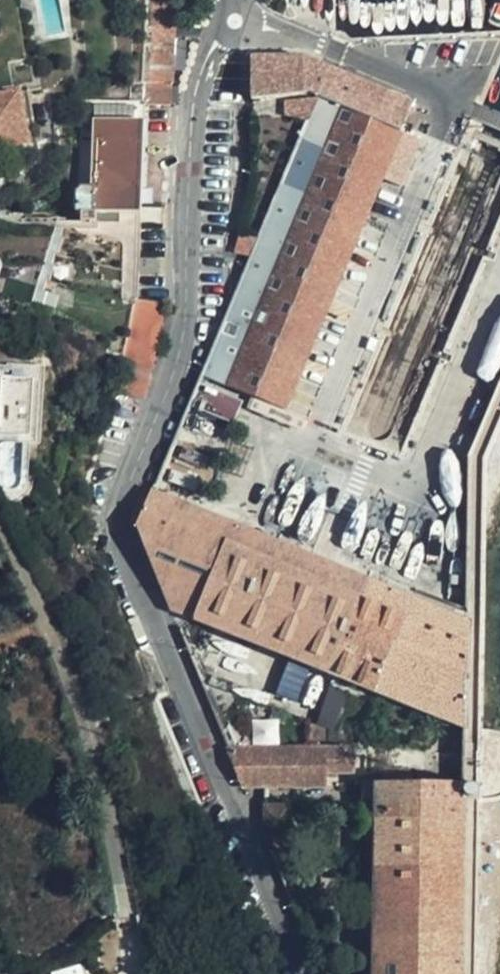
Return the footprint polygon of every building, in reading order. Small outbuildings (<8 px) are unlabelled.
[(17,0),(0,0),(0,19),(3,35),(10,34),(22,32),(17,0)] [(0,36),(0,149),(28,145),(10,34),(3,35),(0,36)] [(318,108),(333,73),(301,60),(254,59),(252,102),(306,103),(318,108)] [(416,106),(333,73),(318,108),(208,360),(201,376),(284,411),(395,154),(408,159),(419,134),(406,128),(416,106)] [(133,299),(137,299),(139,242),(143,108),(83,105),(82,192),(79,192),(78,216),(84,216),(84,226),(81,226),(79,303),(133,305),(133,299)] [(65,223),(27,220),(0,291),(0,297),(32,308),(65,223)] [(138,300),(125,353),(114,398),(113,399),(141,406),(141,405),(163,309),(138,300)] [(7,443),(28,446),(33,387),(0,384),(0,442),(7,443)] [(195,459),(171,448),(159,477),(183,487),(195,459)] [(170,605),(325,672),(355,602),(380,613),(389,592),(153,492),(138,527),(170,605)] [(358,687),(467,731),(468,635),(468,627),(389,592),(380,613),(355,602),(325,672),(358,687)] [(200,680),(218,723),(243,712),(235,693),(200,680)] [(288,714),(261,703),(254,720),(284,723),(288,714)] [(223,733),(245,787),(265,787),(328,787),(328,777),(355,776),(354,749),(327,749),(332,731),(313,724),(313,749),(251,749),(241,727),(223,733)] [(376,973),(463,973),(467,801),(481,801),(481,786),(466,786),(466,784),(412,784),(413,770),(388,770),(388,784),(367,785),(367,812),(379,812),(376,973)] [(265,838),(277,869),(291,868),(292,807),(265,806),(265,838)]
